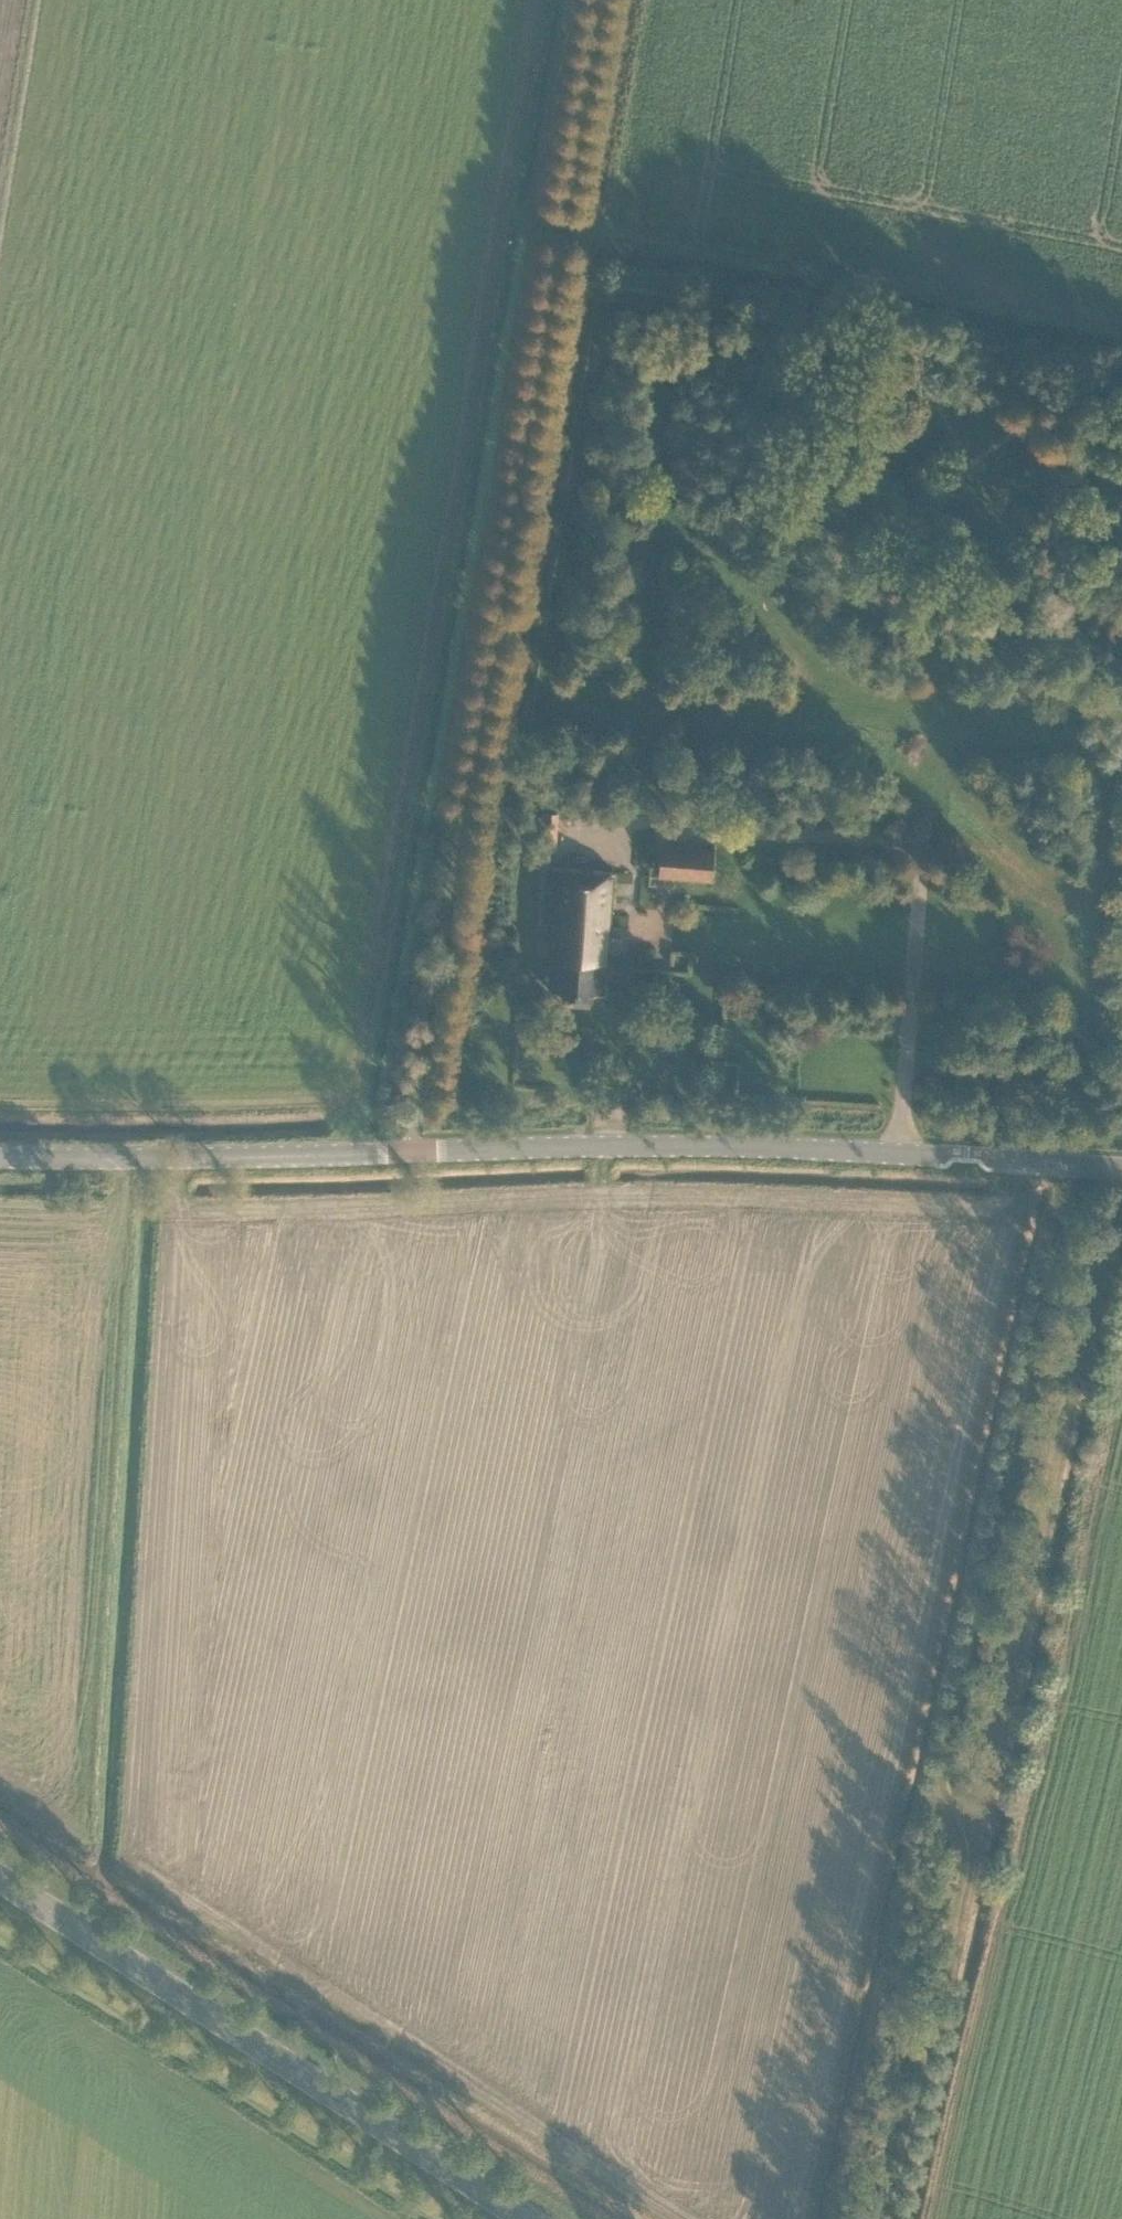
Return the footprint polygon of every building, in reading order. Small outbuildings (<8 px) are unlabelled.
[(661,844),(659,873),(712,877),(714,848),(661,844)] [(603,991),(605,964),(607,964),(614,870),(552,865),(549,920),(554,921),(549,988),(564,989),(563,998),(589,1000),(589,990),(603,991)]
